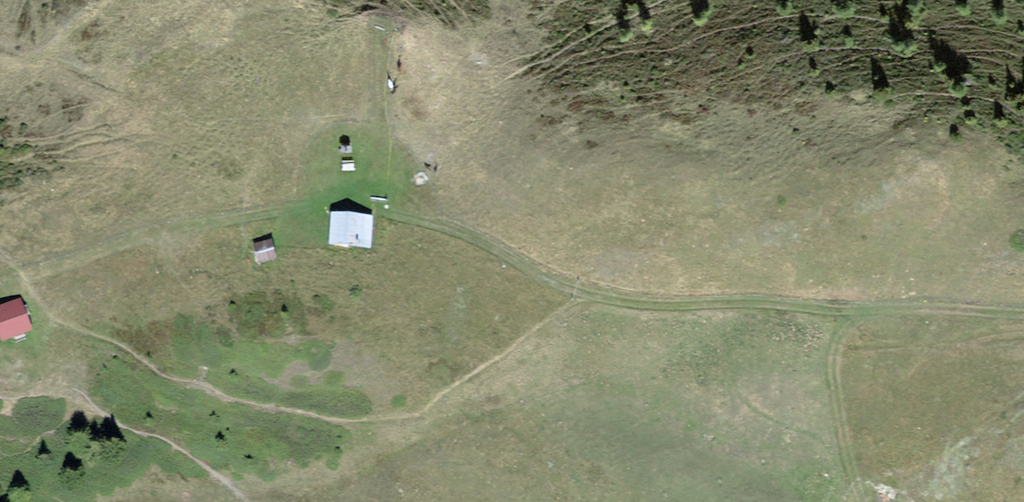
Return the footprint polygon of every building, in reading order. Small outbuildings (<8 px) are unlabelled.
[(369,216),(335,216),(335,241),(369,241),(369,216)] [(273,242),(248,249),(252,265),(278,258),(273,242)] [(0,304),(0,340),(28,329),(16,298),(0,304)]
